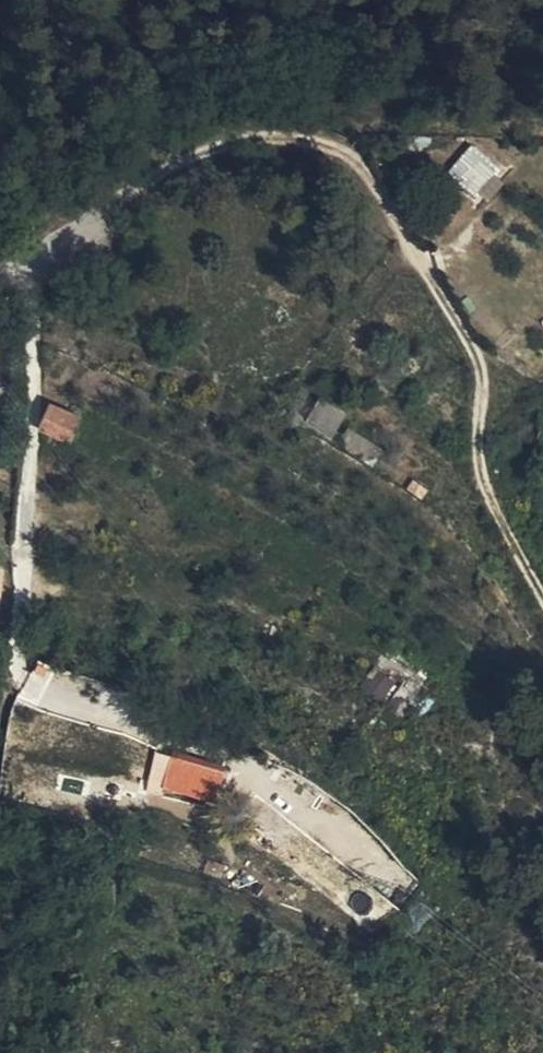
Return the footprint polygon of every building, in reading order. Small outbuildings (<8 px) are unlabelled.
[(476,137),(450,167),(477,191),(503,161),(476,137)] [(333,436),(351,408),(323,390),(305,419),(333,436)] [(63,440),(82,407),(70,400),(64,410),(49,401),(35,424),(63,440)] [(378,460),(387,437),(350,422),(341,445),(378,460)] [(375,662),(363,688),(386,698),(397,671),(375,662)] [(425,690),(448,705),(450,704),(428,686),(425,690)] [(435,723),(448,705),(425,690),(414,705),(435,723)] [(174,751),(166,784),(220,798),(228,764),(174,751)]
